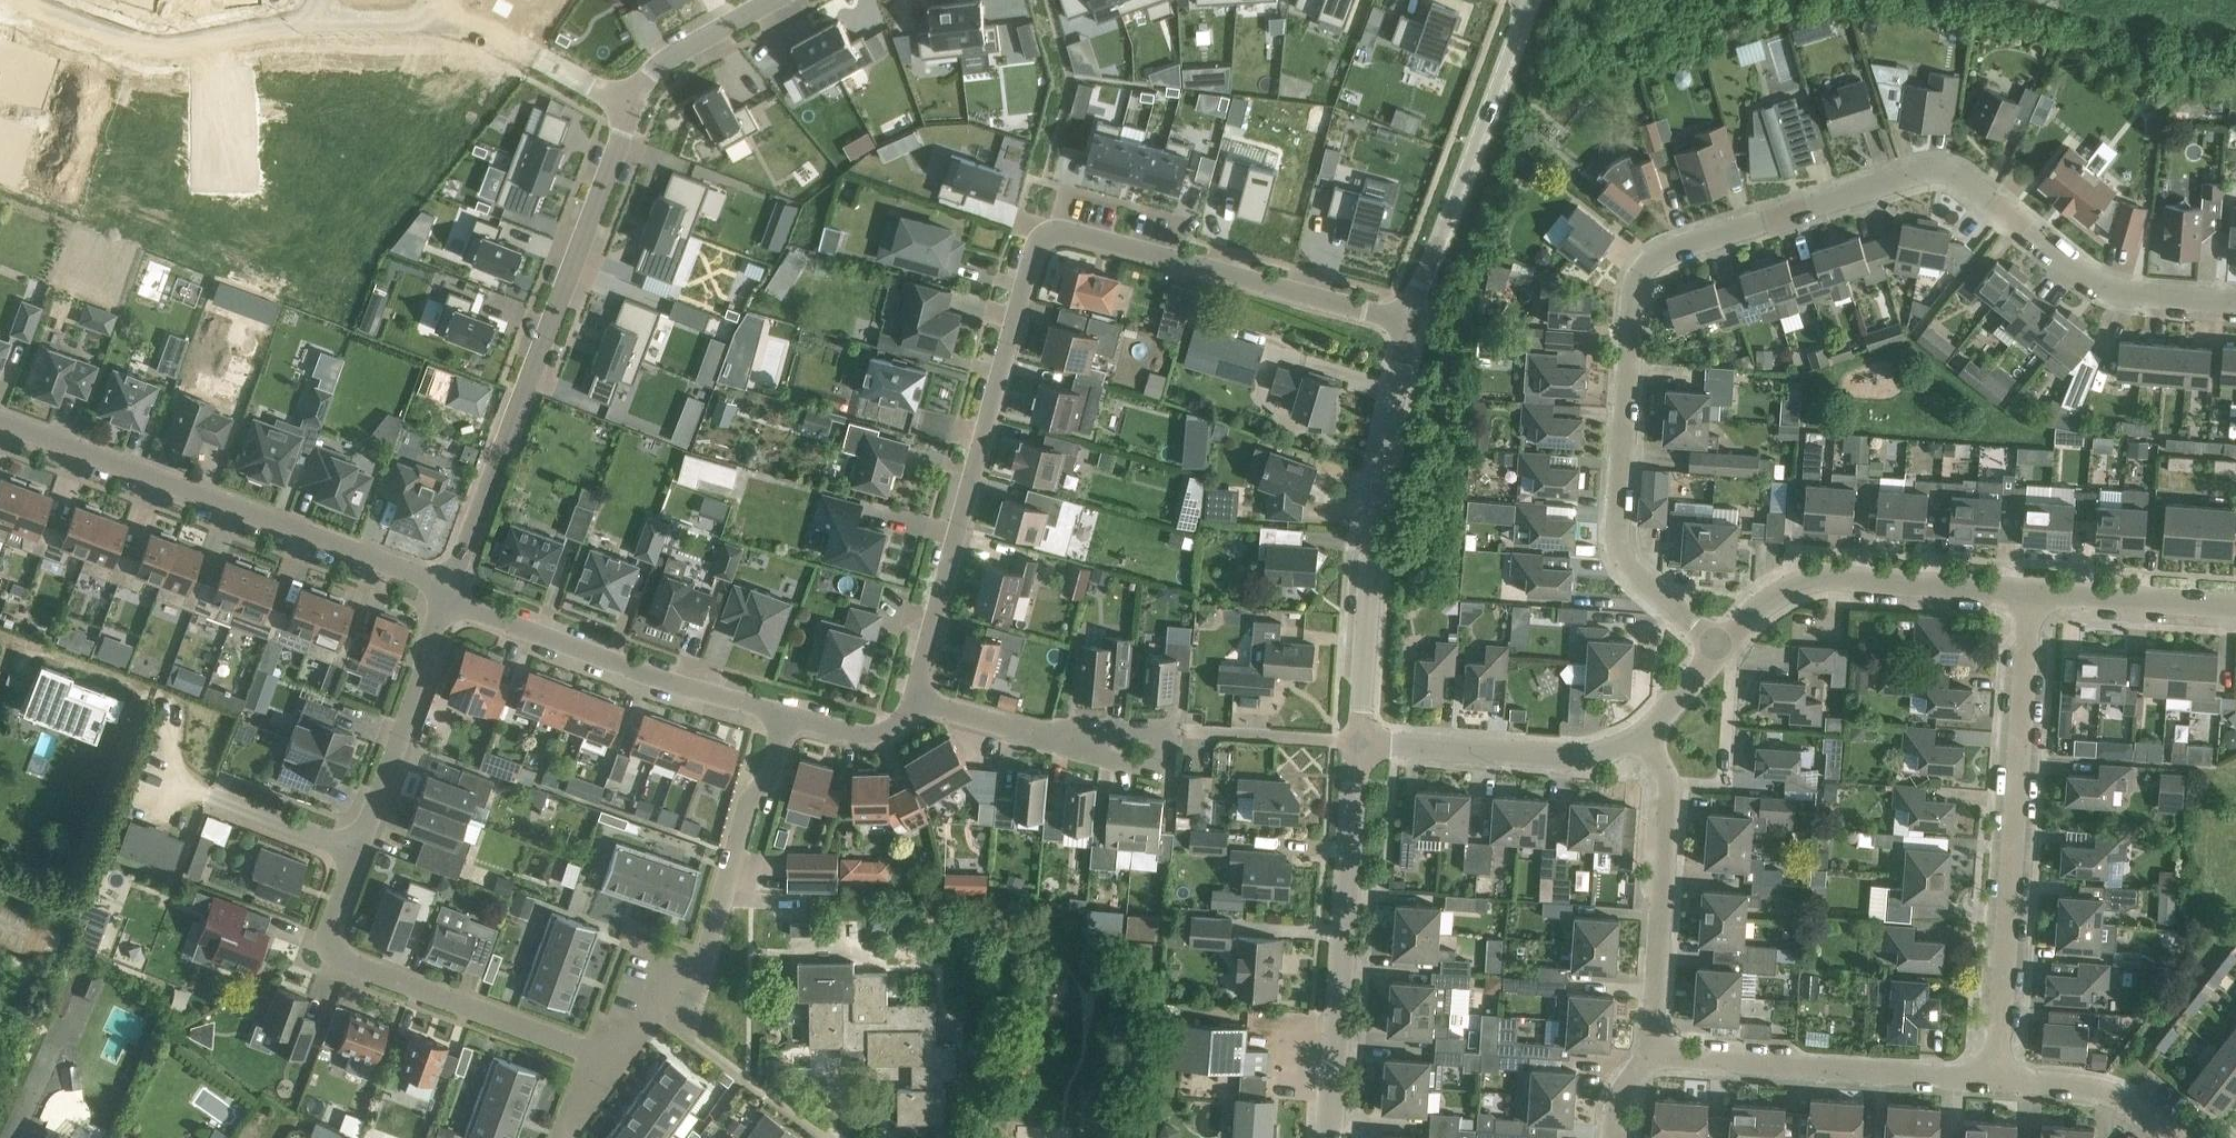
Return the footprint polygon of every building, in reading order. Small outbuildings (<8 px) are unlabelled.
[(153,10),(157,0),(127,0),(153,10)] [(494,12),(510,21),(516,8),(501,0),(494,12)] [(672,0),(641,0),(652,19),(675,6),(672,0)] [(1122,16),(1116,0),(1061,0),(1068,20),(1093,11),(1098,25),(1122,16)] [(1122,16),(1147,7),(1144,0),(1116,0),(1122,16)] [(1294,8),(1345,27),(1355,0),(1297,0),(1294,8)] [(955,4),(960,45),(985,42),(987,53),(1001,51),(997,24),(984,26),(981,1),(955,4)] [(1401,16),(1391,43),(1442,62),(1453,29),(1457,30),(1461,19),(1458,17),(1459,13),(1432,3),(1425,25),(1401,16)] [(934,48),(960,45),(955,4),(929,8),(931,32),(918,34),(921,60),(935,59),(934,48)] [(1271,17),(1272,32),(1285,32),(1287,17),(1271,17)] [(839,21),(816,34),(835,70),(858,57),(863,67),(876,60),(863,37),(851,43),(839,21)] [(1797,44),(1813,38),(1809,25),(1792,30),(1797,44)] [(560,33),(556,41),(567,48),(572,40),(560,33)] [(835,70),(816,34),(792,47),(804,69),(792,75),(805,99),(818,92),(812,83),(835,70)] [(899,48),(911,47),(909,34),(894,35),(899,48)] [(1736,43),(1742,61),(1766,54),(1761,35),(1736,43)] [(1041,52),(1038,39),(1025,43),(1028,56),(1041,52)] [(19,86),(14,99),(41,109),(46,94),(36,91),(47,62),(5,47),(0,59),(0,79),(19,86)] [(1073,60),(1076,72),(1085,70),(1081,57),(1073,60)] [(1182,61),(1167,66),(1173,83),(1184,84),(1182,61)] [(1909,75),(1909,62),(1872,61),(1872,73),(1909,75)] [(1216,66),(1214,88),(1230,90),(1232,65),(1216,66)] [(1959,76),(1932,72),(1930,88),(1907,84),(1902,123),(1936,128),(1940,103),(1955,105),(1959,76)] [(1829,114),(1834,131),(1850,127),(1851,131),(1878,122),(1864,82),(1840,90),(1841,93),(1826,98),(1831,113),(1829,114)] [(1079,84),(1075,96),(1084,99),(1087,86),(1079,84)] [(519,92),(530,99),(535,91),(523,85),(519,92)] [(2019,102),(1985,87),(1978,103),(1976,102),(1968,122),(2005,138),(2017,112),(2029,117),(2040,92),(2026,86),(2019,102)] [(693,107),(699,118),(703,116),(717,140),(742,127),(747,136),(759,129),(747,106),(735,112),(721,87),(695,101),(697,105),(693,107)] [(1180,88),(1167,87),(1166,95),(1179,97),(1180,88)] [(1147,94),(1143,106),(1152,109),(1156,96),(1147,94)] [(1230,112),(1245,116),(1250,98),(1235,94),(1230,112)] [(2044,124),(2054,100),(2042,94),(2031,118),(2044,124)] [(1222,96),(1218,109),(1227,111),(1230,99),(1222,96)] [(1796,98),(1754,111),(1756,137),(1751,137),(1753,174),(1755,174),(1754,172),(1783,171),(1784,174),(1786,173),(1785,170),(1793,167),(1795,173),(1797,173),(1795,167),(1816,161),(1804,123),(1817,118),(1813,105),(1799,109),(1796,98)] [(1398,107),(1392,123),(1416,133),(1423,116),(1398,107)] [(524,131),(515,156),(556,171),(565,147),(561,145),(570,120),(547,112),(537,136),(524,131)] [(1655,119),(1642,124),(1649,150),(1663,146),(1655,119)] [(1699,146),(1679,153),(1693,199),(1727,188),(1720,163),(1737,158),(1725,124),(1695,133),(1699,146)] [(1537,136),(1529,129),(1522,137),(1530,144),(1537,136)] [(1110,174),(1120,137),(1095,131),(1085,168),(1110,174)] [(869,132),(846,145),(852,156),(876,143),(869,132)] [(1110,174),(1133,181),(1143,144),(1120,137),(1110,174)] [(894,141),(880,147),(885,158),(899,152),(894,141)] [(1166,150),(1143,144),(1133,181),(1156,187),(1166,150)] [(2087,160),(2071,146),(2058,161),(2056,159),(2047,171),(2049,173),(2039,185),(2056,199),(2055,200),(2071,212),(2072,211),(2089,224),(2095,217),(2113,231),(2110,239),(2136,246),(2147,208),(2119,200),(2117,209),(2106,201),(2116,188),(2098,174),(2096,175),(2084,165),(2087,160)] [(1328,147),(1321,172),(1334,176),(1341,150),(1328,147)] [(1166,150),(1156,187),(1181,193),(1190,156),(1166,150)] [(1218,157),(1204,153),(1197,178),(1212,182),(1218,157)] [(1613,179),(1601,193),(1631,219),(1644,203),(1640,199),(1644,194),(1663,188),(1654,156),(1635,162),(1632,153),(1628,154),(1622,156),(1617,159),(1614,162),(1610,165),(1606,169),(1603,172),(1613,179)] [(547,196),(556,171),(515,156),(506,180),(519,185),(509,210),(533,219),(542,194),(547,196)] [(1243,192),(1237,214),(1264,222),(1278,172),(1226,158),(1218,186),(1243,192)] [(937,196),(963,205),(967,192),(995,201),(1004,173),(961,159),(952,186),(942,183),(937,196)] [(659,195),(650,220),(691,235),(700,211),(687,206),(697,181),(673,172),(664,197),(659,195)] [(2223,197),(2224,182),(2204,181),(2203,195),(2223,197)] [(439,195),(452,200),(455,192),(443,187),(439,195)] [(1352,221),(1346,243),(1374,251),(1375,246),(1379,247),(1382,235),(1378,234),(1387,201),(1335,187),(1328,215),(1352,221)] [(787,201),(784,210),(796,215),(799,206),(787,201)] [(2204,206),(2166,203),(2162,254),(2174,256),(2180,263),(2187,256),(2200,257),(2201,236),(2207,232),(2202,226),(2204,206)] [(1576,222),(1558,246),(1591,271),(1604,254),(1602,252),(1616,235),(1578,205),(1569,217),(1576,222)] [(894,259),(954,276),(963,241),(951,238),(953,229),(906,216),(894,259)] [(1894,270),(1918,275),(1928,219),(1919,218),(1917,225),(1903,222),(1901,231),(1876,239),(1882,261),(1896,257),(1894,270)] [(1939,221),(1928,219),(1918,275),(1921,261),(1945,266),(1945,265),(1957,275),(1975,251),(1965,243),(1950,240),(1952,231),(1937,228),(1939,221)] [(472,263),(515,280),(525,252),(498,242),(502,229),(477,220),(472,233),(482,237),(472,263)] [(691,235),(650,220),(641,244),(645,246),(636,271),(659,279),(669,254),(682,259),(691,235)] [(844,229),(826,224),(819,249),(837,254),(844,229)] [(1886,275),(1882,261),(1876,239),(1863,243),(1860,235),(1846,240),(1844,233),(1834,236),(1846,275),(1863,270),(1866,282),(1886,275)] [(1803,262),(1814,298),(1832,292),(1835,299),(1852,294),(1846,275),(1834,236),(1825,239),(1827,246),(1813,250),(1816,258),(1803,262)] [(791,248),(777,270),(794,281),(808,259),(791,248)] [(1536,259),(1540,264),(1546,266),(1552,262),(1553,256),(1549,250),(1543,249),(1538,253),(1536,259)] [(1772,255),(1762,259),(1774,298),(1775,298),(1780,316),(1801,309),(1799,303),(1814,298),(1803,262),(1791,266),(1788,258),(1774,262),(1772,255)] [(745,273),(762,279),(767,266),(750,259),(745,273)] [(1741,273),(1744,281),(1730,285),(1735,300),(1742,322),(1762,315),(1758,303),(1774,298),(1762,259),(1753,262),(1755,268),(1741,273)] [(1993,302),(2019,268),(2013,263),(2009,269),(1997,260),(1983,279),(1971,270),(1956,288),(1973,301),(1980,292),(1993,302)] [(1491,261),(1485,284),(1504,289),(1510,266),(1491,261)] [(1536,267),(1515,262),(1511,279),(1532,284),(1536,267)] [(1113,307),(1120,278),(1094,271),(1094,270),(1070,263),(1067,275),(1063,274),(1059,289),(1063,290),(1062,294),(1086,301),(1086,300),(1113,307)] [(1999,322),(2017,336),(2041,305),(2031,296),(2036,291),(2025,282),(2029,276),(2019,268),(1993,302),(2007,313),(1999,322)] [(1689,282),(1702,322),(1721,315),(1725,327),(1742,322),(1735,300),(1730,285),(1718,289),(1715,281),(1701,285),(1699,278),(1689,282)] [(907,341),(951,353),(962,313),(947,309),(952,291),(907,279),(896,320),(910,324),(905,341),(907,341)] [(1567,282),(1545,280),(1544,303),(1552,304),(1551,323),(1590,326),(1592,295),(1566,293),(1567,282)] [(1679,329),(1702,322),(1689,282),(1680,285),(1682,291),(1668,296),(1671,306),(1663,308),(1668,325),(1677,323),(1679,329)] [(1189,309),(1194,290),(1172,284),(1167,303),(1159,333),(1180,339),(1189,309)] [(279,303),(249,292),(241,313),(271,324),(279,303)] [(445,336),(487,352),(497,325),(470,314),(475,302),(450,292),(445,305),(455,309),(445,336)] [(602,347),(643,362),(652,338),(639,333),(648,308),(625,299),(616,324),(611,322),(602,347)] [(706,329),(712,313),(677,299),(671,314),(670,316),(706,329)] [(23,300),(11,333),(30,339),(41,307),(23,300)] [(2052,313),(2041,305),(2017,336),(2046,359),(2053,350),(2052,349),(2078,315),(2072,311),(2068,316),(2056,307),(2052,313)] [(728,309),(725,318),(737,322),(740,314),(728,309)] [(367,310),(361,327),(375,333),(382,316),(367,310)] [(118,317),(102,311),(95,331),(111,337),(118,317)] [(753,361),(765,316),(747,311),(736,330),(727,354),(753,361)] [(1115,355),(1124,323),(1091,315),(1087,332),(1053,323),(1053,326),(1049,325),(1045,341),(1049,342),(1045,356),(1090,368),(1095,349),(1115,355)] [(2078,315),(2052,349),(2053,350),(2046,359),(2044,362),(2063,378),(2069,370),(2073,372),(2061,403),(2070,407),(2068,411),(2059,410),(2054,425),(2069,428),(2070,428),(2102,356),(2088,346),(2095,338),(2084,329),(2088,323),(2078,315)] [(1221,322),(1198,316),(1184,363),(1252,384),(1264,346),(1218,332),(1221,322)] [(1918,338),(1929,347),(1939,334),(1927,325),(1918,338)] [(1879,328),(1864,333),(1869,348),(1884,343),(1879,328)] [(1548,330),(1547,336),(1526,335),(1525,344),(1573,347),(1574,332),(1548,330)] [(1494,337),(1479,336),(1477,364),(1492,364),(1494,337)] [(729,342),(713,337),(709,347),(725,353),(729,342)] [(0,338),(0,368),(10,342),(0,338)] [(2118,377),(2140,379),(2143,342),(2120,340),(2118,377)] [(1830,347),(1834,361),(1854,355),(1849,341),(1830,347)] [(2166,344),(2143,342),(2140,379),(2163,381),(2166,344)] [(2189,346),(2166,344),(2163,381),(2186,382),(2189,346)] [(2235,382),(2235,345),(2224,344),(2221,381),(2235,382)] [(41,345),(25,388),(37,393),(35,397),(52,403),(54,399),(58,401),(63,387),(86,396),(97,366),(74,357),(41,345)] [(2212,348),(2189,346),(2186,382),(2209,384),(2212,348)] [(634,386),(643,362),(602,347),(593,371),(597,372),(588,397),(611,406),(620,381),(634,386)] [(1824,347),(1810,351),(1814,365),(1828,361),(1824,347)] [(1757,367),(1773,367),(1773,349),(1757,348),(1757,367)] [(1661,350),(1660,363),(1670,363),(1671,350),(1661,350)] [(1542,373),(1541,390),(1531,390),(1530,402),(1555,403),(1556,392),(1586,394),(1588,367),(1558,365),(1559,352),(1528,351),(1527,372),(1542,373)] [(1756,368),(1751,353),(1734,358),(1737,369),(1756,368)] [(928,370),(873,355),(857,415),(911,430),(928,370)] [(1976,386),(1989,371),(1971,357),(1959,373),(1976,386)] [(160,372),(177,378),(181,367),(165,361),(160,372)] [(702,367),(698,378),(714,383),(718,373),(702,367)] [(1305,375),(1279,367),(1273,387),(1299,395),(1294,412),(1311,417),(1310,428),(1336,429),(1337,402),(1333,402),(1338,384),(1335,383),(1335,378),(1324,374),(1321,378),(1306,374),(1305,375)] [(126,373),(115,369),(99,411),(110,415),(109,418),(129,425),(130,422),(141,426),(156,384),(145,380),(147,377),(127,370),(126,373)] [(1990,369),(1989,371),(1976,386),(1998,403),(2011,386),(1990,369)] [(1150,373),(1144,393),(1161,398),(1166,377),(1150,373)] [(1091,432),(1104,384),(1077,376),(1073,388),(1043,380),(1039,393),(1037,392),(1034,403),(1037,404),(1033,417),(1091,432)] [(1668,389),(1666,413),(1709,417),(1710,402),(1733,403),(1735,380),(1707,378),(1706,392),(1668,389)] [(1789,379),(1788,399),(1802,400),(1803,380),(1789,379)] [(333,391),(315,384),(303,416),(321,423),(333,391)] [(214,405),(184,393),(167,440),(174,443),(173,445),(175,449),(184,453),(189,451),(189,449),(197,451),(199,445),(219,452),(231,419),(212,411),(214,405)] [(431,395),(430,395),(422,413),(469,430),(476,412),(431,395)] [(727,424),(734,403),(718,397),(710,418),(727,424)] [(1530,402),(1524,401),(1522,421),(1539,423),(1537,441),(1582,444),(1584,417),(1554,415),(1555,403),(1530,402)] [(809,407),(804,425),(829,432),(834,414),(809,407)] [(1204,436),(1189,414),(1189,413),(1175,431),(1186,455),(1204,436)] [(1708,433),(1709,417),(1666,413),(1665,441),(1707,444),(1707,446),(1718,446),(1719,433),(1708,433)] [(275,426),(255,419),(238,465),(249,469),(248,471),(251,471),(249,476),(263,481),(265,477),(267,478),(268,476),(284,482),(304,429),(278,419),(275,426)] [(2135,433),(2137,422),(2123,420),(2121,430),(2135,433)] [(882,429),(852,421),(845,446),(863,451),(853,483),(888,493),(894,470),(902,472),(909,443),(880,435),(882,429)] [(2151,424),(2137,422),(2135,433),(2150,435),(2151,424)] [(1800,425),(1780,423),(1779,438),(1799,439),(1800,425)] [(1216,425),(1214,434),(1227,438),(1230,429),(1216,425)] [(243,444),(249,429),(243,426),(237,442),(243,444)] [(2058,426),(2056,438),(2069,440),(2069,428),(2058,426)] [(1475,429),(1473,449),(1488,449),(1489,430),(1475,429)] [(1872,435),(1844,433),(1843,451),(1852,452),(1858,453),(1857,461),(1870,462),(1872,435)] [(1074,470),(1082,441),(1056,434),(1052,447),(1025,440),(1022,447),(1020,447),(1016,464),(1018,464),(1016,472),(1056,483),(1061,467),(1074,470)] [(677,445),(689,450),(692,441),(680,437),(677,445)] [(2182,449),(2182,438),(2166,437),(2166,448),(2182,449)] [(2211,440),(2182,438),(2182,449),(2211,451),(2211,440)] [(1927,449),(1932,455),(1942,456),(1943,440),(1928,439),(1927,449)] [(2143,454),(2144,440),(2129,439),(2128,452),(2143,454)] [(2235,453),(2235,442),(2211,440),(2211,451),(2235,453)] [(1958,443),(1946,442),(1945,453),(1957,454),(1958,443)] [(475,460),(480,448),(467,443),(462,455),(475,460)] [(1828,527),(1832,484),(1820,483),(1823,445),(1805,443),(1802,486),(1807,486),(1805,526),(1828,527)] [(334,451),(316,444),(302,483),(319,489),(316,496),(340,504),(339,508),(357,515),(371,476),(354,469),(357,463),(333,454),(334,451)] [(2040,448),(2039,463),(2053,464),(2055,449),(2049,448),(2040,448)] [(1761,455),(1716,452),(1692,450),(1691,470),(1715,472),(1775,476),(1776,463),(1776,458),(1761,457),(1761,455)] [(1306,499),(1317,467),(1272,451),(1261,483),(1270,487),(1268,515),(1301,517),(1303,497),(1306,499)] [(1498,451),(1497,462),(1513,463),(1514,453),(1498,451)] [(1552,453),(1520,451),(1519,473),(1536,474),(1534,492),(1579,495),(1580,467),(1551,465),(1552,453)] [(2194,458),(2170,456),(2169,468),(2193,470),(2194,458)] [(1884,473),(1884,460),(1871,459),(1870,472),(1884,473)] [(2216,459),(2215,472),(2235,473),(2235,461),(2216,459)] [(1855,502),(1867,503),(1869,475),(1870,462),(1857,461),(1857,472),(1833,470),(1832,484),(1828,527),(1853,529),(1855,502)] [(418,535),(419,533),(424,535),(433,510),(446,515),(453,494),(441,490),(446,476),(418,466),(416,471),(394,463),(383,493),(401,500),(392,524),(408,529),(408,534),(411,538),(416,537),(417,536),(418,535)] [(1642,481),(1640,523),(1667,525),(1668,496),(1655,495),(1657,468),(1643,468),(1642,481)] [(770,493),(773,474),(745,469),(741,488),(770,493)] [(1881,476),(1869,475),(1867,503),(1879,503),(1877,531),(1901,533),(1905,490),(1906,477),(1881,476)] [(5,541),(11,526),(26,486),(24,485),(25,481),(12,476),(11,480),(1,477),(0,480),(0,539),(5,541)] [(1928,507),(1938,508),(1940,480),(1916,478),(1915,490),(1905,490),(1901,533),(1926,535),(1928,507)] [(2001,512),(2011,513),(2012,487),(2004,486),(2004,480),(1977,479),(1975,496),(1972,538),(1999,540),(2001,512)] [(1965,482),(1940,480),(1938,508),(1952,509),(1950,536),(1972,538),(1975,496),(1964,495),(1965,482)] [(26,486),(11,526),(24,531),(22,547),(44,555),(54,527),(41,523),(51,495),(42,492),(44,488),(30,483),(29,487),(26,486)] [(2023,542),(2046,543),(2049,501),(2050,484),(2026,483),(2025,487),(2012,487),(2011,513),(2025,514),(2023,542)] [(1238,520),(1240,503),(1224,502),(1225,488),(1211,487),(1208,517),(1238,520)] [(2096,547),(2120,549),(2122,506),(2123,488),(2098,487),(2098,493),(2086,493),(2084,518),(2098,519),(2096,547)] [(2122,506),(2120,549),(2145,550),(2149,489),(2123,488),(2122,506)] [(1065,497),(1036,489),(1032,505),(1006,498),(1004,506),(1000,504),(995,522),(999,523),(998,527),(1040,539),(1045,521),(1057,524),(1065,497)] [(2049,501),(2046,543),(2072,545),(2074,518),(2084,518),(2086,493),(2075,492),(2075,503),(2049,501)] [(829,555),(876,568),(886,531),(858,524),(863,504),(824,494),(816,523),(836,528),(829,555)] [(733,504),(720,500),(715,516),(727,521),(733,504)] [(1548,504),(1517,501),(1516,506),(1515,523),(1514,542),(1532,543),(1575,545),(1577,518),(1547,516),(1548,504)] [(578,502),(566,534),(585,540),(596,509),(578,502)] [(2163,552),(2199,554),(2202,505),(2167,502),(2163,552)] [(1713,520),(1714,512),(1714,505),(1714,504),(1697,503),(1696,511),(1673,509),(1671,535),(1685,536),(1683,562),(1709,564),(1713,520)] [(66,532),(54,527),(44,555),(65,563),(73,549),(86,554),(101,514),(99,513),(100,508),(87,504),(86,508),(76,504),(66,532)] [(1740,522),(1738,522),(1738,507),(1714,505),(1714,512),(1713,520),(1709,564),(1736,566),(1739,566),(1740,522)] [(2199,554),(2234,557),(2235,529),(2235,507),(2202,505),(2199,554)] [(81,569),(119,583),(129,555),(116,550),(126,523),(117,519),(118,515),(105,510),(104,514),(101,514),(86,554),(81,569)] [(1198,515),(1184,511),(1180,526),(1195,529),(1198,515)] [(1786,512),(1769,511),(1768,524),(1767,539),(1785,540),(1786,512)] [(635,555),(657,563),(664,542),(671,522),(649,514),(635,555)] [(671,522),(664,542),(673,545),(681,522),(672,519),(671,522)] [(499,563),(550,582),(565,541),(514,522),(499,563)] [(1277,544),(1279,526),(1262,525),(1260,556),(1268,557),(1267,579),(1292,581),(1304,589),(1309,582),(1316,582),(1317,571),(1325,559),(1318,554),(1318,547),(1277,544)] [(1173,530),(1169,544),(1182,547),(1186,533),(1173,530)] [(141,560),(129,555),(119,583),(140,590),(148,577),(162,582),(176,541),(174,540),(175,536),(162,531),(161,535),(151,532),(141,560)] [(1466,548),(1476,548),(1477,534),(1466,533),(1466,548)] [(156,596),(194,610),(204,583),(191,578),(202,550),(192,547),(194,543),(181,538),(179,542),(176,541),(162,582),(156,596)] [(497,540),(492,551),(500,554),(504,543),(497,540)] [(726,541),(716,573),(733,579),(744,547),(726,541)] [(640,565),(594,548),(579,589),(595,595),(594,598),(607,603),(608,600),(624,606),(640,565)] [(1545,554),(1514,551),(1512,574),(1529,575),(1528,593),(1572,595),(1573,568),(1544,566),(1545,554)] [(1016,569),(989,561),(977,608),(1013,617),(1020,592),(1029,594),(1038,559),(1020,554),(1016,569)] [(671,556),(670,555),(649,618),(679,628),(684,615),(703,622),(713,593),(693,587),(695,583),(682,578),(687,563),(670,557),(671,556)] [(216,587),(204,583),(194,610),(215,618),(230,623),(236,609),(237,609),(251,569),(249,568),(250,564),(237,559),(236,563),(226,560),(216,587)] [(1074,563),(1069,580),(1086,585),(1091,567),(1074,563)] [(230,623),(269,638),(279,610),(267,606),(277,578),(267,575),(269,570),(256,566),(254,570),(251,569),(237,609),(236,609),(230,623)] [(1091,580),(1108,585),(1112,572),(1095,568),(1091,580)] [(15,582),(12,591),(25,596),(29,587),(15,582)] [(754,590),(736,583),(724,616),(742,623),(737,637),(754,643),(752,647),(773,655),(792,601),(755,587),(754,590)] [(1160,584),(1158,596),(1177,600),(1180,588),(1160,584)] [(865,586),(861,601),(879,606),(883,591),(865,586)] [(291,615),(279,610),(269,638),(306,651),(327,596),(324,595),(325,591),(312,587),(311,591),(302,587),(291,615)] [(329,597),(327,596),(306,651),(333,661),(344,665),(353,639),(354,638),(342,633),(352,606),(342,602),(344,598),(331,593),(329,597)] [(1512,603),(1513,641),(1531,640),(1530,603),(1512,603)] [(1588,608),(1559,606),(1558,619),(1587,621),(1588,608)] [(867,665),(880,616),(854,609),(848,632),(835,629),(831,643),(820,640),(815,659),(826,662),(824,670),(856,678),(860,663),(867,665)] [(1215,614),(1212,610),(1200,610),(1200,627),(1212,627),(1215,623),(1215,614)] [(353,639),(344,665),(385,682),(406,626),(396,622),(398,617),(382,611),(380,616),(377,615),(366,644),(353,639)] [(1948,617),(1917,615),(1916,639),(1931,640),(1929,658),(1975,661),(1977,633),(1947,632),(1948,617)] [(6,617),(4,623),(12,626),(14,620),(6,617)] [(1897,618),(1897,627),(1911,628),(1912,618),(1897,618)] [(971,631),(959,673),(991,682),(1001,646),(1022,652),(1027,634),(989,624),(986,635),(971,631)] [(85,634),(62,626),(56,642),(88,653),(93,640),(84,637),(85,634)] [(1588,666),(1632,669),(1634,640),(1609,639),(1610,627),(1579,626),(1577,648),(1589,649),(1588,666)] [(1081,644),(1076,697),(1113,700),(1115,675),(1129,676),(1128,683),(1130,683),(1135,638),(1106,636),(1105,646),(1081,644)] [(1220,689),(1274,693),(1275,674),(1313,677),(1315,643),(1269,640),(1253,639),(1252,664),(1240,663),(1222,662),(1221,673),(1220,689)] [(1177,667),(1191,669),(1193,642),(1168,640),(1167,655),(1149,654),(1146,698),(1175,701),(1177,667)] [(102,641),(97,655),(105,658),(111,644),(102,641)] [(1456,674),(1458,643),(1438,641),(1437,658),(1418,657),(1415,700),(1442,702),(1444,673),(1456,674)] [(1507,677),(1508,646),(1488,644),(1487,663),(1469,661),(1466,704),(1493,706),(1495,676),(1507,677)] [(1849,685),(1852,648),(1801,645),(1800,667),(1835,670),(1834,684),(1849,685)] [(2169,692),(2171,649),(2147,647),(2144,691),(2169,692)] [(501,661),(504,654),(490,650),(488,656),(466,648),(451,687),(452,687),(448,698),(463,703),(481,710),(480,712),(497,718),(510,685),(495,679),(502,661),(501,661)] [(1869,658),(1869,653),(1866,648),(1860,648),(1856,652),(1855,657),(1859,661),(1865,661),(1869,658)] [(2180,708),(2192,709),(2194,651),(2171,649),(2169,692),(2181,693),(2180,708)] [(2194,651),(2192,709),(2221,711),(2222,706),(2223,707),(2223,694),(2218,693),(2219,652),(2194,651)] [(274,665),(277,658),(263,652),(257,667),(272,673),(274,665)] [(2085,698),(2102,699),(2104,653),(2079,652),(2077,681),(2063,680),(2059,734),(2071,735),(2074,708),(2076,709),(2085,700),(2085,698)] [(2104,653),(2102,699),(2116,699),(2115,702),(2124,712),(2137,713),(2138,696),(2139,686),(2126,685),(2128,655),(2104,653)] [(344,665),(333,661),(328,672),(340,676),(344,665)] [(1632,669),(1588,666),(1568,664),(1560,672),(1566,681),(1571,681),(1569,723),(1585,724),(1587,690),(1631,693),(1632,669)] [(124,697),(41,666),(28,701),(49,708),(46,717),(96,735),(103,715),(116,719),(124,697)] [(1855,693),(1869,694),(1871,670),(1857,669),(1855,693)] [(1971,715),(1973,688),(1949,686),(1950,672),(1910,670),(1879,669),(1878,692),(1928,695),(1927,712),(1971,715)] [(257,670),(255,676),(274,683),(276,677),(257,670)] [(1553,670),(1535,679),(1542,692),(1560,684),(1553,670)] [(517,707),(540,715),(554,676),(544,672),(542,676),(529,671),(517,707)] [(201,684),(176,675),(172,685),(197,695),(201,684)] [(540,715),(563,724),(576,688),(564,684),(565,680),(554,676),(540,715)] [(1806,683),(1763,679),(1761,707),(1791,709),(1790,721),(1821,723),(1822,702),(1805,701),(1806,683)] [(563,724),(586,732),(599,693),(589,689),(587,693),(576,688),(563,724)] [(1028,694),(1009,689),(1005,702),(1024,707),(1028,694)] [(599,693),(586,732),(580,748),(600,756),(606,739),(609,740),(622,705),(609,701),(610,697),(599,693)] [(2223,696),(2223,711),(2222,711),(2222,716),(2229,716),(2229,715),(2235,709),(2235,696),(2223,696)] [(297,722),(291,738),(346,758),(352,743),(350,742),(353,733),(325,723),(331,706),(307,697),(298,723),(297,722)] [(1512,707),(1511,718),(1526,719),(1527,708),(1512,707)] [(631,749),(654,757),(669,718),(658,715),(657,718),(644,714),(631,749)] [(654,757),(677,766),(690,731),(678,726),(680,723),(669,718),(654,757)] [(1851,725),(1850,739),(1865,740),(1865,725),(1851,725)] [(1936,728),(1905,726),(1903,750),(1920,751),(1919,769),(1963,772),(1965,745),(1935,743),(1936,728)] [(2227,739),(2232,746),(2235,746),(2235,729),(2230,730),(2227,739)] [(677,766),(701,775),(714,735),(704,731),(702,735),(690,731),(677,766)] [(714,735),(701,775),(723,783),(736,748),(723,743),(725,739),(714,735)] [(974,773),(951,735),(909,761),(932,799),(974,773)] [(1826,750),(1830,750),(1844,751),(1844,738),(1827,737),(1826,750)] [(346,758),(291,738),(286,752),(287,753),(277,778),(301,787),(307,771),(335,781),(339,772),(341,773),(346,758)] [(2098,740),(2096,756),(2113,757),(2114,741),(2098,740)] [(2187,744),(2187,751),(2186,761),(2211,763),(2212,745),(2187,744)] [(1786,775),(1785,796),(1813,798),(1813,789),(1816,789),(1818,768),(1801,767),(1802,749),(1759,746),(1757,773),(1786,775)] [(2149,748),(2134,747),(2133,758),(2148,759),(2149,748)] [(522,763),(485,751),(480,767),(517,779),(522,763)] [(630,756),(617,751),(609,776),(621,781),(630,756)] [(2172,760),(2186,761),(2187,751),(2173,751),(2172,760)] [(838,812),(844,790),(829,786),(834,767),(803,758),(791,801),(823,810),(823,808),(838,812)] [(2069,774),(2067,801),(2113,804),(2114,786),(2131,787),(2133,765),(2101,763),(2100,776),(2069,774)] [(536,770),(522,766),(518,779),(532,784),(536,770)] [(859,772),(857,772),(858,817),(892,816),(895,823),(906,818),(911,828),(930,819),(913,785),(891,796),(890,772),(877,772),(877,767),(859,768),(859,772)] [(418,801),(465,819),(472,801),(484,806),(494,780),(463,768),(456,785),(428,774),(418,801)] [(561,774),(547,769),(543,783),(557,787),(561,774)] [(1017,816),(1046,819),(1046,808),(1050,772),(1020,770),(1017,798),(998,796),(997,802),(995,824),(1016,826),(1017,816)] [(1199,810),(1203,775),(1180,772),(1177,809),(1199,810)] [(570,774),(565,789),(591,799),(597,784),(570,774)] [(2164,774),(2162,796),(2184,798),(2186,776),(2164,774)] [(1285,781),(1240,777),(1239,793),(1257,794),(1255,819),(1300,822),(1301,799),(1302,798),(1286,780),(1285,781)] [(1066,810),(1046,808),(1046,819),(1044,837),(1065,839),(1066,828),(1094,831),(1095,824),(1099,784),(1069,782),(1066,810)] [(1927,786),(1895,784),(1894,806),(1911,807),(1910,825),(1953,828),(1955,801),(1926,799),(1927,786)] [(1840,786),(1828,785),(1827,799),(1840,800),(1840,786)] [(1442,835),(1445,791),(1419,790),(1415,833),(1416,833),(1416,837),(1403,836),(1401,866),(1414,867),(1416,847),(1439,849),(1440,835),(1442,835)] [(1445,791),(1442,835),(1469,836),(1472,793),(1445,791)] [(1119,847),(1133,849),(1138,796),(1110,793),(1110,795),(1111,795),(1109,825),(1095,824),(1094,831),(1091,867),(1117,869),(1119,847)] [(1520,840),(1522,797),(1496,795),(1493,838),(1520,840)] [(1813,798),(1785,796),(1762,795),(1761,814),(1753,813),(1752,815),(1713,812),(1713,810),(1710,809),(1708,838),(1753,841),(1754,828),(1767,829),(1768,817),(1796,819),(1797,809),(1812,809),(1813,798)] [(1138,796),(1133,849),(1159,851),(1159,858),(1173,860),(1176,831),(1162,830),(1165,800),(1166,800),(1166,798),(1138,796)] [(1522,797),(1520,840),(1546,842),(1549,798),(1522,797)] [(644,799),(638,813),(651,818),(656,804),(644,799)] [(1570,843),(1596,845),(1599,802),(1573,800),(1570,843)] [(465,819),(418,801),(408,829),(436,839),(433,849),(422,845),(415,862),(449,874),(456,858),(464,861),(471,840),(459,836),(465,819)] [(979,823),(995,824),(997,802),(981,801),(979,823)] [(1599,802),(1596,845),(1612,846),(1610,866),(1633,869),(1636,834),(1624,833),(1626,804),(1599,802)] [(664,806),(658,821),(676,827),(682,813),(664,806)] [(1193,816),(1193,822),(1196,826),(1202,826),(1206,823),(1206,817),(1202,813),(1197,813),(1193,816)] [(636,835),(639,826),(629,823),(603,814),(600,822),(626,831),(636,835)] [(701,823),(684,816),(679,828),(696,835),(701,823)] [(185,840),(167,833),(168,830),(151,823),(150,827),(131,819),(120,850),(174,870),(185,840)] [(1227,852),(1228,832),(1190,830),(1189,850),(1227,852)] [(1875,846),(1875,844),(1876,832),(1860,831),(1859,844),(1875,846)] [(1907,858),(1906,872),(1950,875),(1952,849),(1904,845),(1905,833),(1876,831),(1876,832),(1875,844),(1895,846),(1894,857),(1907,858)] [(2064,844),(2062,871),(2108,874),(2109,858),(2126,859),(2128,835),(2097,832),(2096,846),(2064,844)] [(1746,879),(1755,880),(1783,882),(1784,869),(1765,867),(1765,861),(1762,856),(1752,856),(1753,841),(1708,838),(1707,865),(1746,867),(1746,879)] [(700,869),(616,840),(616,842),(617,842),(602,888),(600,887),(600,888),(684,917),(685,915),(683,915),(698,869),(700,870),(700,869)] [(1478,871),(1480,841),(1467,841),(1465,870),(1478,871)] [(1494,842),(1480,841),(1478,871),(1491,872),(1494,842)] [(966,875),(989,871),(983,845),(960,850),(966,875)] [(294,881),(301,882),(307,863),(261,846),(251,872),(260,876),(254,891),(286,903),(294,881)] [(1542,876),(1555,877),(1557,847),(1544,846),(1542,876)] [(1557,847),(1555,877),(1567,878),(1569,878),(1571,847),(1557,847)] [(1279,853),(1234,850),(1233,866),(1245,867),(1243,892),(1290,895),(1292,862),(1279,861),(1279,853)] [(839,876),(839,853),(791,852),(790,875),(839,876)] [(193,857),(186,874),(200,879),(207,862),(193,857)] [(843,857),(842,877),(862,877),(863,857),(843,857)] [(1827,869),(1813,868),(1812,883),(1826,883),(1827,869)] [(2159,888),(2178,889),(2179,870),(2160,869),(2159,888)] [(1950,875),(1906,872),(1905,886),(1888,885),(1885,919),(1912,921),(1913,899),(1948,902),(1950,875)] [(458,879),(443,873),(437,890),(452,895),(458,879)] [(499,873),(493,889),(509,895),(515,879),(499,873)] [(974,895),(988,895),(989,875),(975,875),(974,895)] [(1011,875),(1007,886),(1021,890),(1024,878),(1011,875)] [(1605,895),(1632,898),(1633,880),(1607,878),(1605,895)] [(405,894),(387,888),(370,933),(401,945),(412,915),(426,920),(437,890),(411,880),(405,894)] [(1705,889),(1703,915),(1747,919),(1748,904),(1762,904),(1762,895),(1782,896),(1783,882),(1755,880),(1754,893),(1749,892),(1749,891),(1705,889)] [(2059,922),(2103,924),(2104,907),(2126,909),(2139,904),(2140,889),(2104,886),(2103,898),(2061,894),(2059,922)] [(1212,905),(1243,905),(1243,888),(1213,888),(1212,905)] [(2176,922),(2177,890),(2160,890),(2159,921),(2176,922)] [(526,919),(533,899),(516,893),(509,913),(526,919)] [(1490,896),(1446,893),(1446,907),(1488,909),(1490,896)] [(245,907),(215,896),(199,938),(193,956),(210,963),(213,956),(253,971),(255,966),(260,967),(270,940),(265,939),(267,933),(240,923),(245,907)] [(1088,898),(1071,896),(1070,909),(1086,911),(1088,898)] [(52,957),(66,923),(0,898),(0,937),(52,957)] [(1573,917),(1574,902),(1545,900),(1544,915),(1573,917)] [(1398,903),(1397,929),(1440,932),(1441,905),(1398,903)] [(553,911),(552,910),(522,994),(523,994),(523,993),(568,1009),(568,1010),(569,1011),(600,928),(598,927),(598,928),(553,912),(553,911)] [(1087,936),(1121,939),(1123,913),(1090,910),(1087,936)] [(1160,917),(1129,914),(1128,937),(1159,939),(1160,917)] [(1746,945),(1747,919),(1703,915),(1701,942),(1746,945)] [(1193,916),(1191,934),(1231,936),(1232,918),(1193,916)] [(1577,916),(1576,942),(1619,945),(1620,919),(1577,916)] [(424,955),(426,955),(426,954),(429,955),(427,959),(442,965),(443,960),(463,968),(462,969),(464,969),(471,951),(484,956),(494,928),(470,920),(465,932),(438,922),(439,921),(437,920),(424,955)] [(2118,925),(2103,924),(2059,922),(2056,949),(2116,954),(2116,951),(2117,951),(2118,925)] [(94,957),(104,930),(86,923),(85,925),(76,950),(94,957)] [(1916,926),(1885,924),(1883,947),(1900,949),(1899,965),(1943,968),(1943,959),(1946,957),(1947,950),(1944,947),(1945,941),(1915,939),(1916,926)] [(1442,959),(1441,971),(1471,973),(1472,960),(1456,959),(1457,950),(1438,948),(1440,932),(1397,929),(1395,956),(1442,959)] [(1240,937),(1237,937),(1237,946),(1236,959),(1239,959),(1238,977),(1239,977),(1238,994),(1276,997),(1279,953),(1282,954),(1283,939),(1240,936),(1240,937)] [(1619,945),(1576,942),(1574,969),(1617,971),(1619,945)] [(1750,944),(1749,957),(1777,959),(1778,946),(1750,944)] [(2232,966),(2235,961),(2235,954),(2231,950),(2224,959),(2232,966)] [(502,955),(493,951),(483,978),(492,982),(502,955)] [(2117,951),(2116,951),(2116,954),(2115,964),(2142,966),(2154,966),(2155,960),(2147,954),(2143,954),(2143,953),(2117,951)] [(1803,966),(1816,967),(1816,952),(1803,952),(1803,966)] [(1777,959),(1749,957),(1748,970),(1776,972),(1777,959)] [(2224,976),(2232,966),(2224,959),(2216,968),(2224,976)] [(913,1063),(914,1087),(899,1088),(899,1122),(947,1121),(946,1087),(945,1087),(945,1078),(957,1078),(956,1043),(937,1043),(936,1003),(888,1003),(888,972),(855,972),(855,961),(799,961),(800,1000),(811,1000),(811,1046),(844,1045),(844,1049),(860,1049),(860,1040),(869,1040),(869,1063),(913,1063)] [(2109,988),(2111,965),(2079,962),(2078,974),(2049,972),(2047,999),(2091,1002),(2092,987),(2109,988)] [(1539,965),(1538,978),(1569,980),(1569,967),(1539,965)] [(1699,966),(1698,992),(1741,995),(1744,969),(1699,966)] [(2170,968),(2159,967),(2158,977),(2169,978),(2170,968)] [(1441,971),(1433,970),(1431,983),(1393,980),(1391,1006),(1452,1010),(1454,985),(1470,987),(1471,973),(1441,971)] [(1820,973),(1805,972),(1803,995),(1818,996),(1820,973)] [(1503,978),(1488,976),(1486,991),(1501,993),(1503,978)] [(1929,980),(1880,976),(1878,1001),(1896,1003),(1895,1019),(1891,1019),(1889,1038),(1916,1040),(1918,1022),(1938,1023),(1940,996),(1928,995),(1929,980)] [(1568,993),(1569,980),(1538,978),(1538,992),(1557,993),(1557,1003),(1562,1003),(1561,1018),(1613,1021),(1615,996),(1568,993)] [(1504,992),(1517,992),(1518,981),(1505,980),(1504,992)] [(278,1031),(272,1046),(304,1058),(318,1019),(317,1019),(316,1022),(303,1018),(301,1014),(307,998),(278,987),(264,1026),(278,1031)] [(2194,997),(2202,1004),(2210,994),(2202,987),(2194,997)] [(1741,995),(1698,992),(1696,1019),(1739,1022),(1741,995)] [(2195,1013),(2202,1004),(2194,997),(2186,1007),(2195,1013)] [(351,1010),(336,1005),(328,1028),(342,1034),(337,1047),(351,1053),(346,1069),(369,1077),(375,1061),(389,1024),(351,1010)] [(1437,1036),(1437,1048),(1466,1050),(1467,1038),(1447,1037),(1448,1026),(1451,1026),(1452,1010),(1391,1006),(1389,1033),(1432,1035),(1437,1036)] [(2099,1027),(2101,1013),(2051,1008),(2049,1022),(2045,1021),(2045,1026),(2042,1028),(2041,1036),(2044,1039),(2043,1055),(2087,1058),(2090,1027),(2099,1027)] [(1501,1052),(1501,1053),(1530,1055),(1563,1057),(1564,1045),(1611,1048),(1613,1021),(1561,1018),(1560,1034),(1555,1033),(1554,1043),(1523,1041),(1523,1044),(1517,1044),(1522,1028),(1506,1024),(1499,1050),(1501,1052)] [(214,1019),(190,1026),(189,1036),(212,1046),(214,1019)] [(1744,1021),(1743,1035),(1772,1037),(1773,1023),(1744,1021)] [(1241,1069),(1268,1072),(1268,1071),(1269,1050),(1247,1048),(1249,1027),(1153,1022),(1151,1061),(1241,1069)] [(2164,1035),(2171,1041),(2179,1031),(2172,1025),(2164,1035)] [(168,1043),(174,1035),(162,1026),(156,1034),(168,1043)] [(2234,1029),(2219,1048),(2235,1061),(2235,1030),(2234,1029)] [(411,1032),(410,1035),(397,1069),(411,1075),(405,1091),(428,1100),(448,1046),(411,1032)] [(2164,1051),(2171,1041),(2164,1035),(2157,1045),(2164,1051)] [(1487,1050),(1498,1051),(1498,1039),(1488,1038),(1487,1050)] [(473,1048),(464,1044),(455,1072),(464,1075),(473,1048)] [(1466,1050),(1437,1048),(1436,1060),(1445,1060),(1444,1062),(1465,1063),(1466,1050)] [(2219,1048),(2204,1067),(2235,1092),(2235,1061),(2219,1048)] [(2092,1067),(2107,1068),(2107,1052),(2092,1051),(2092,1067)] [(1529,1068),(1530,1055),(1501,1053),(1500,1066),(1529,1068)] [(493,1054),(463,1137),(464,1137),(465,1137),(469,1137),(517,1137),(541,1071),(540,1071),(539,1072),(494,1056),(495,1054),(493,1054)] [(666,1055),(649,1079),(690,1108),(707,1085),(706,1084),(705,1085),(667,1057),(667,1056),(666,1055)] [(1388,1057),(1386,1084),(1429,1087),(1443,1088),(1444,1062),(1445,1060),(1436,1060),(1431,1060),(1388,1057)] [(982,1065),(970,1065),(970,1078),(981,1078),(982,1065)] [(79,1067),(62,1069),(64,1092),(81,1091),(79,1067)] [(1534,1067),(1532,1094),(1575,1097),(1577,1070),(1534,1067)] [(2235,1105),(2235,1092),(2204,1067),(2189,1086),(2222,1112),(2230,1102),(2235,1106),(2235,1105)] [(1268,1072),(1241,1069),(1241,1096),(1239,1096),(1235,1137),(1278,1137),(1279,1125),(1274,1125),(1275,1100),(1266,1099),(1268,1075),(1268,1072)] [(722,1070),(717,1077),(727,1085),(733,1078),(722,1070)] [(673,1132),(690,1108),(649,1079),(632,1102),(673,1132)] [(1427,1114),(1429,1087),(1386,1084),(1384,1110),(1427,1114)] [(1496,1116),(1496,1129),(1495,1130),(1525,1132),(1526,1119),(1574,1123),(1575,1097),(1532,1094),(1517,1093),(1515,1118),(1496,1116)] [(1682,1100),(1657,1098),(1654,1137),(1680,1137),(1682,1100)] [(1838,1099),(1812,1098),(1809,1137),(1835,1137),(1838,1099)] [(1835,1137),(1862,1137),(1865,1101),(1838,1099),(1835,1137)] [(1680,1137),(1707,1137),(1710,1102),(1682,1100),(1680,1137)] [(673,1132),(632,1102),(615,1126),(631,1137),(668,1137),(673,1132)] [(1761,1105),(1734,1103),(1732,1137),(1758,1137),(1761,1105)] [(1916,1105),(1889,1103),(1888,1137),(1914,1137),(1916,1105)] [(1787,1107),(1761,1105),(1758,1137),(1785,1137),(1787,1107)] [(1914,1137),(1941,1137),(1942,1107),(1916,1105),(1914,1137)] [(339,1129),(357,1135),(364,1118),(345,1111),(339,1129)] [(765,1113),(747,1137),(799,1137),(765,1113)] [(1432,1113),(1431,1126),(1460,1128),(1461,1117),(1461,1115),(1432,1113)] [(725,1128),(739,1137),(747,1126),(734,1116),(725,1128)] [(1474,1118),(1461,1117),(1460,1128),(1473,1129),(1474,1118)] [(1992,1121),(1965,1119),(1965,1137),(1991,1137),(1992,1121)] [(317,1121),(310,1134),(318,1137),(343,1137),(344,1134),(317,1121)] [(1991,1137),(2018,1137),(2018,1123),(1992,1121),(1991,1137)] [(1160,1137),(1177,1137),(1174,1125),(1166,1122),(1158,1137),(1160,1137)] [(2068,1126),(2043,1125),(2041,1137),(2067,1137),(2068,1126)] [(615,1126),(606,1137),(631,1137),(615,1126)] [(1460,1128),(1431,1126),(1430,1137),(1459,1137),(1460,1128)] [(2095,1128),(2068,1126),(2067,1137),(2095,1137),(2095,1128)] [(685,1137),(698,1137),(701,1134),(692,1128),(685,1137)] [(1525,1132),(1495,1130),(1496,1129),(1478,1128),(1477,1137),(1525,1137),(1525,1132)]
